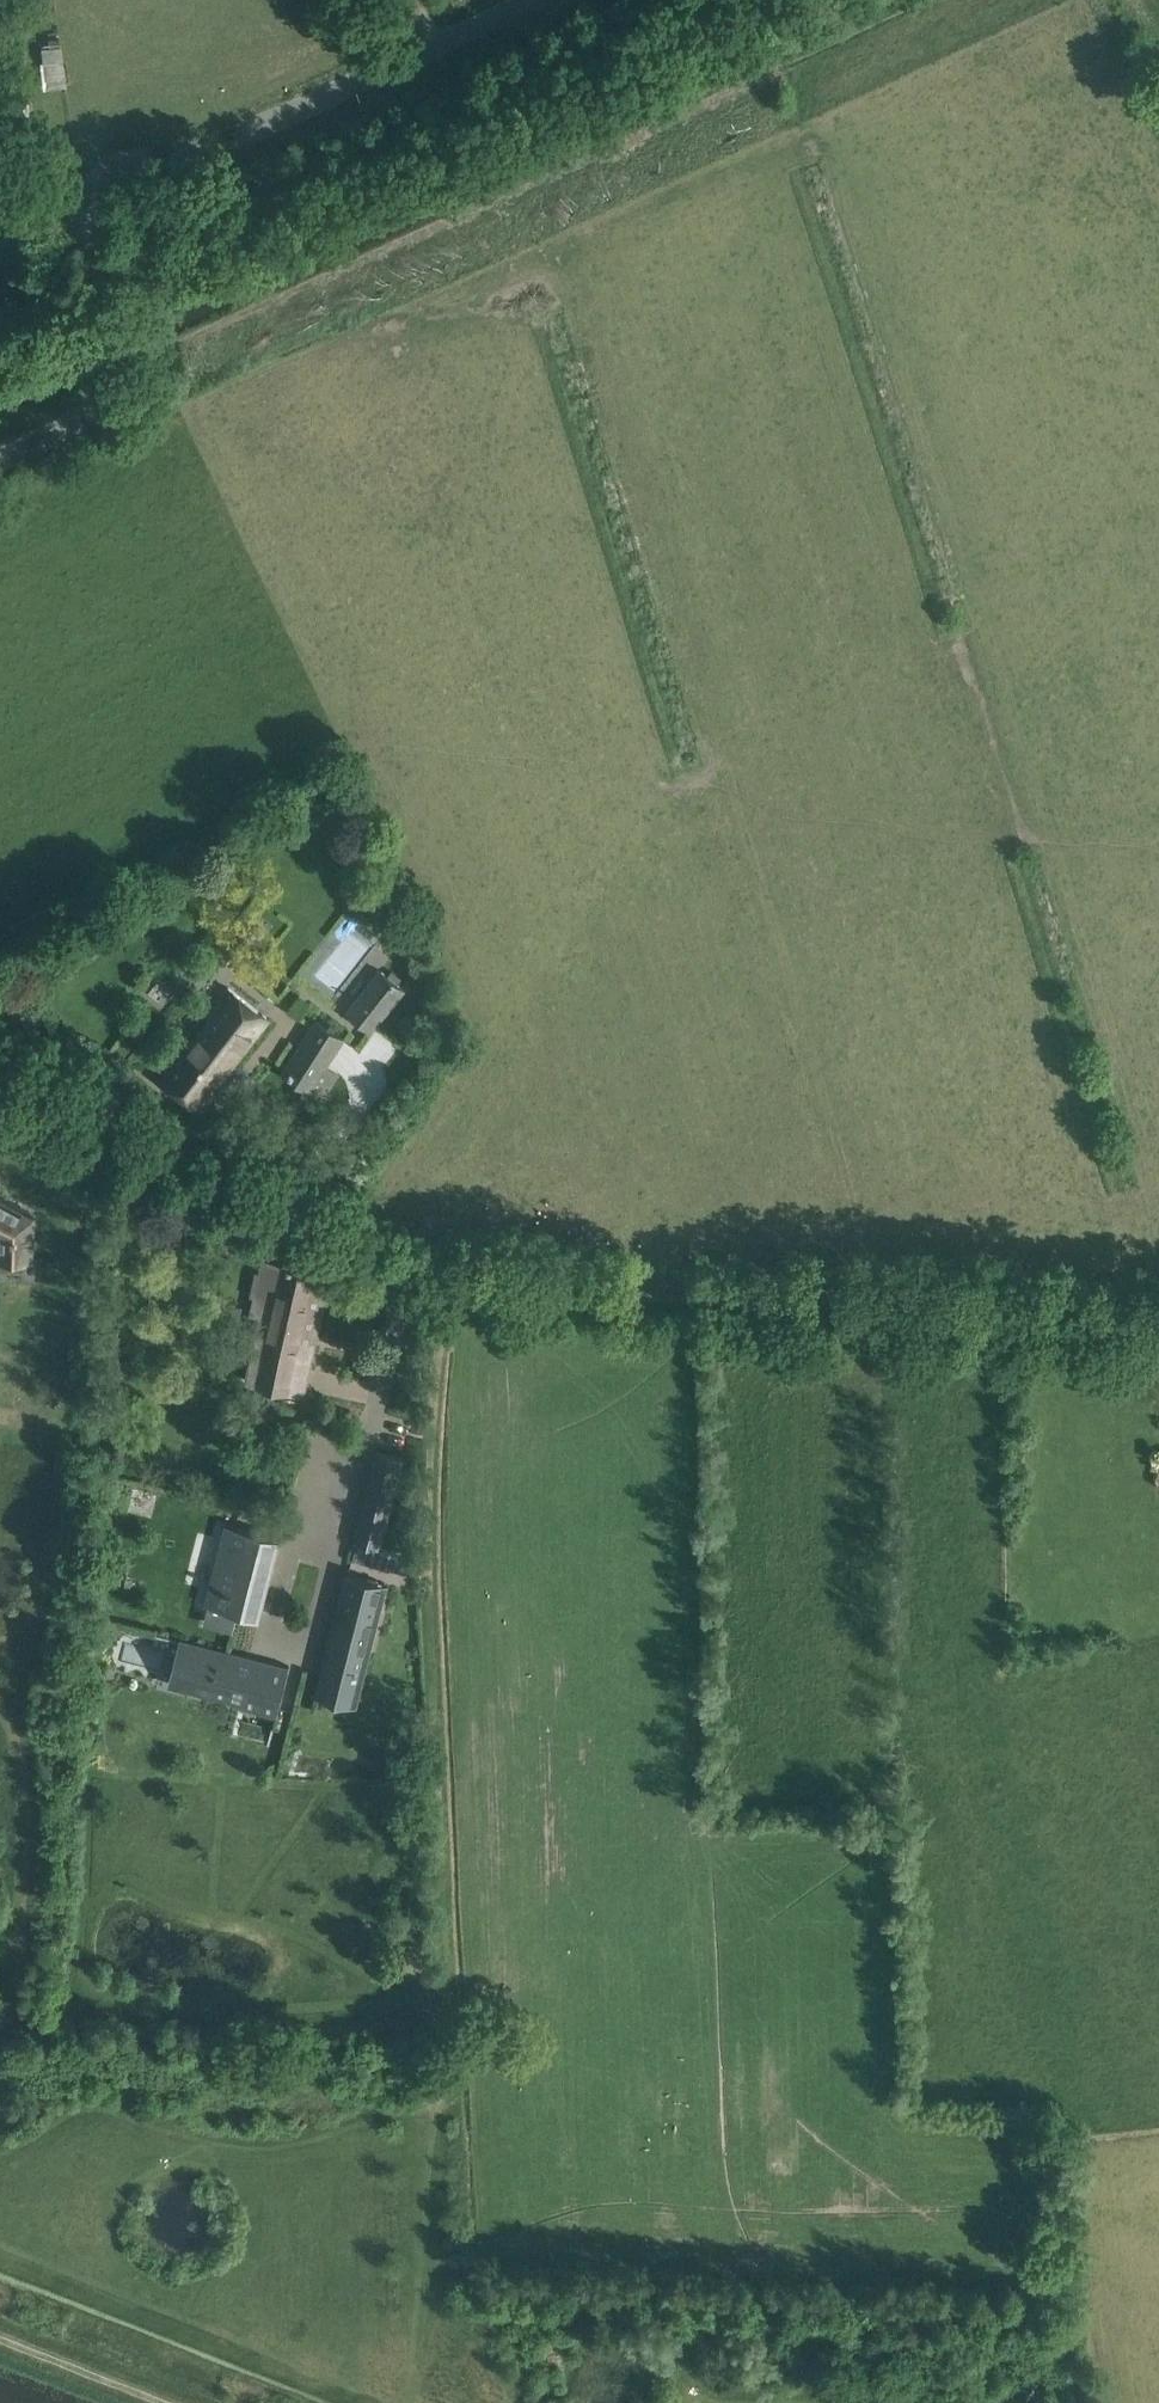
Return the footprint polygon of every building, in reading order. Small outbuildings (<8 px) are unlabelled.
[(40,63),(43,87),(65,84),(62,60),(40,63)] [(381,969),(347,1012),(371,1031),(404,987),(381,969)] [(163,1080),(202,1110),(225,1080),(220,1077),(267,1017),(228,987),(206,1016),(210,1019),(163,1080)] [(341,1040),(315,1023),(281,1077),(319,1101),(336,1075),(324,1067),(341,1040)] [(0,1246),(0,1250),(0,1270),(27,1271),(27,1260),(33,1260),(35,1215),(0,1197),(0,1246)] [(319,1332),(317,1332),(330,1275),(293,1266),(293,1263),(286,1262),(286,1265),(263,1260),(260,1274),(257,1273),(252,1293),(275,1299),(256,1383),(304,1394),(319,1332)] [(381,1565),(404,1455),(373,1448),(350,1559),(381,1565)] [(230,1527),(226,1540),(221,1539),(220,1541),(225,1542),(222,1556),(217,1555),(216,1557),(221,1558),(218,1572),(213,1571),(212,1572),(217,1574),(214,1588),(209,1586),(208,1588),(213,1590),(210,1603),(205,1602),(204,1604),(260,1618),(260,1616),(256,1615),(260,1601),(264,1602),(264,1600),(260,1599),(264,1586),(268,1587),(268,1585),(264,1584),(268,1570),(272,1571),(272,1569),(268,1568),(272,1554),(276,1555),(276,1553),(272,1552),(276,1538),(280,1539),(280,1537),(225,1523),(224,1525),(230,1527)] [(346,1576),(334,1624),(337,1625),(335,1634),(332,1634),(321,1676),(356,1685),(369,1634),(373,1635),(386,1586),(387,1586),(388,1584),(345,1573),(344,1575),(346,1576)] [(286,1670),(256,1662),(257,1659),(199,1645),(189,1684),(242,1698),(241,1702),(276,1711),(276,1713),(277,1713),(289,1666),(287,1665),(286,1670)]
